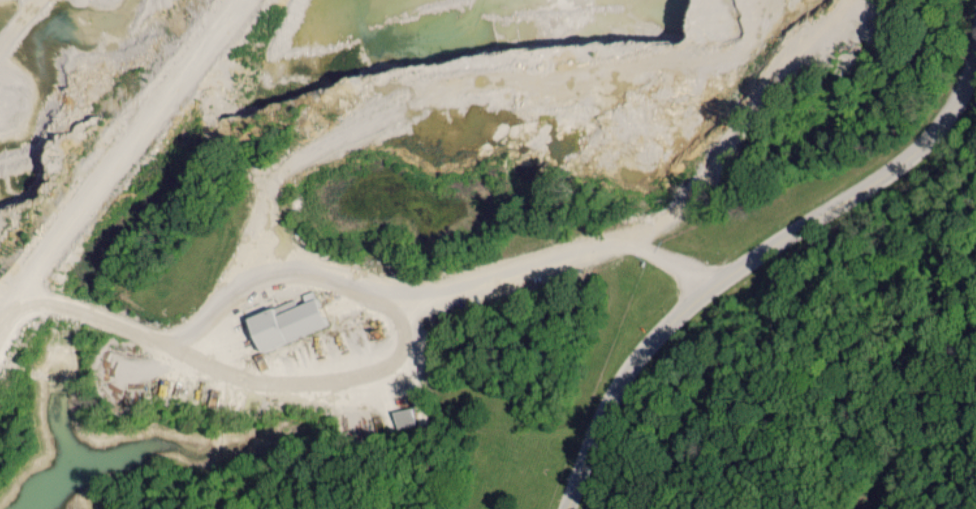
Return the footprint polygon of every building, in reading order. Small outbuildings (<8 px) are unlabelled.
[(335,326),(321,289),(307,294),(310,303),(301,306),(299,300),(251,318),(256,332),(262,330),(267,343),(262,344),(265,351),(335,326)] [(400,410),(402,427),(421,426),(420,408),(400,410)]
